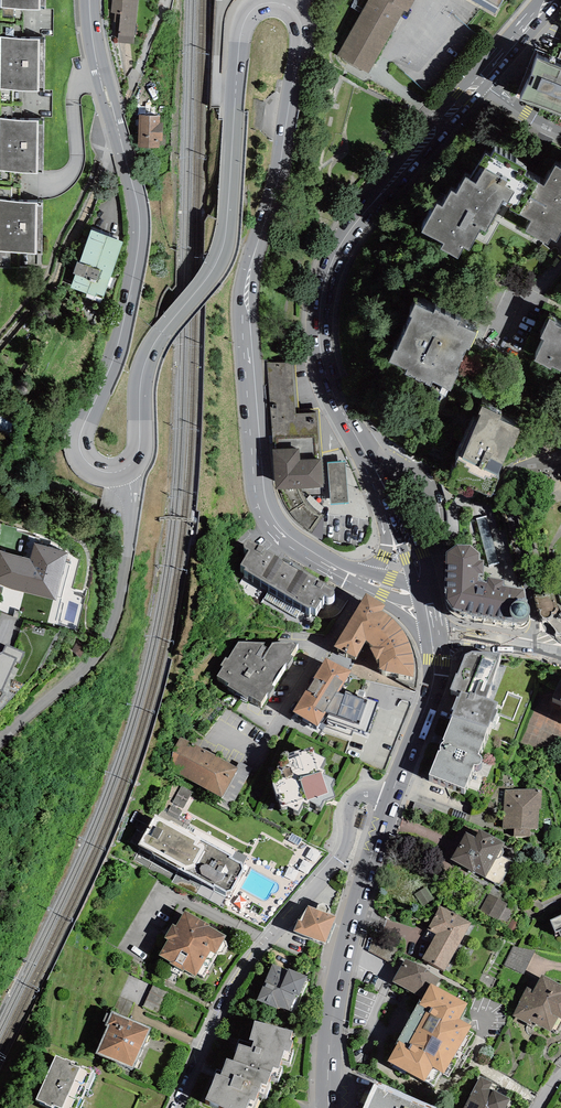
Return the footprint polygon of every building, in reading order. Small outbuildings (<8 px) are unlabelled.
[(111,12),(115,13),(114,21),(120,21),(118,41),(134,43),(138,0),(112,0),(111,12)] [(336,53),(368,71),(405,8),(408,10),(413,0),(367,0),(336,53)] [(499,8),(503,0),(485,0),(499,8)] [(1,37),(0,84),(0,88),(44,89),(46,38),(1,37)] [(535,48),(517,93),(521,95),(520,96),(560,113),(560,65),(537,55),(539,50),(535,48)] [(139,113),(138,146),(160,146),(160,139),(163,139),(163,121),(160,121),(160,113),(139,113)] [(0,118),(0,170),(43,171),(44,119),(0,118)] [(467,185),(501,204),(509,209),(509,210),(519,215),(537,182),(524,175),(527,169),(494,150),(490,157),(485,154),(470,180),(467,185)] [(560,169),(555,166),(543,186),(537,182),(519,215),(530,222),(525,232),(547,245),(550,239),(556,242),(560,233),(560,168),(560,169)] [(467,185),(470,180),(465,178),(457,193),(452,191),(442,207),(437,204),(422,232),(443,244),(440,249),(457,259),(464,248),(468,251),(481,229),(486,232),(501,204),(467,185)] [(0,199),(0,251),(41,252),(42,201),(0,199)] [(124,239),(91,228),(80,260),(77,259),(73,270),(76,271),(71,286),(104,297),(124,239)] [(433,313),(415,305),(409,316),(412,317),(396,351),(394,350),(389,361),(407,370),(404,374),(430,386),(432,382),(451,391),(458,375),(455,374),(466,350),(468,351),(476,333),(458,325),(460,321),(435,309),(433,313)] [(549,319),(540,338),(545,340),(534,361),(551,369),(552,368),(560,372),(560,328),(555,326),(557,323),(549,319)] [(292,364),(267,361),(273,450),(299,448),(300,461),(321,459),(317,412),(296,414),(292,364)] [(502,416),(482,407),(479,414),(482,415),(462,459),(479,466),(478,468),(497,476),(511,447),(513,448),(521,430),(500,420),(502,416)] [(323,488),(321,459),(300,461),(299,448),(273,450),(276,489),(298,489),(323,488)] [(345,462),(328,463),(330,503),(348,502),(345,462)] [(298,489),(276,489),(277,494),(279,498),(283,506),(289,514),(296,522),(302,527),(310,532),(321,517),(317,515),(313,512),(307,506),(303,501),(300,494),(298,489)] [(488,516),(477,519),(488,566),(499,563),(488,516)] [(0,550),(0,585),(56,599),(57,596),(62,598),(71,563),(65,561),(68,551),(34,542),(30,558),(0,550)] [(457,544),(447,552),(446,564),(448,564),(447,600),(454,609),(460,611),(459,613),(511,623),(516,623),(521,623),(524,622),(527,620),(528,619),(529,616),(529,614),(530,612),(530,610),(530,607),(529,605),(527,603),(525,589),(503,585),(504,580),(488,577),(487,582),(478,581),(478,574),(483,574),(484,560),(479,560),(479,553),(470,544),(457,544)] [(247,562),(249,563),(241,578),(246,581),(245,583),(267,596),(264,600),(297,620),(299,615),(310,622),(311,620),(316,623),(325,609),(327,610),(329,611),(331,611),(332,610),(334,608),(334,606),(334,604),(332,603),(251,553),(249,553),(246,553),(244,554),(243,556),(243,558),(244,560),(245,561),(247,562)] [(554,592),(534,595),(537,610),(539,609),(540,612),(540,613),(541,616),(543,618),(546,619),(548,619),(550,617),(552,614),(552,612),(554,612),(558,608),(554,592)] [(386,618),(366,605),(334,657),(357,671),(366,654),(373,660),(370,661),(376,673),(379,672),(379,685),(413,692),(414,686),(413,678),(413,669),(407,651),(401,642),(396,635),(390,630),(382,625),(386,618)] [(6,647),(2,656),(0,657),(0,701),(4,695),(17,667),(20,668),(25,656),(6,647)] [(451,716),(452,716),(487,727),(488,728),(491,721),(492,722),(498,709),(495,708),(498,702),(486,698),(492,684),(491,684),(500,652),(472,651),(465,654),(457,674),(456,673),(450,689),(457,691),(457,690),(461,691),(459,697),(457,696),(452,709),(454,710),(451,716)] [(223,676),(217,685),(230,693),(228,695),(247,709),(249,707),(261,715),(267,705),(269,707),(275,699),(272,697),(286,676),(288,677),(293,670),(291,668),(299,655),(271,654),(269,658),(266,656),(265,657),(262,655),(265,652),(239,652),(228,669),(225,667),(221,674),(223,676)] [(352,685),(326,669),(292,723),(318,739),(325,727),(324,726),(337,706),(338,706),(344,697),(352,685)] [(359,704),(344,697),(338,706),(337,706),(324,726),(325,727),(367,743),(378,713),(363,707),(365,704),(360,702),(359,704)] [(477,754),(487,727),(452,716),(443,739),(444,742),(442,743),(441,744),(440,746),(440,749),(440,751),(438,751),(428,774),(465,788),(474,764),(476,764),(477,764),(479,763),(480,762),(481,761),(481,760),(481,758),(481,756),(480,755),(477,754)] [(235,773),(180,742),(173,754),(169,775),(222,804),(238,775),(235,773)] [(311,761),(283,768),(281,768),(279,771),(281,779),(276,780),(273,789),(272,791),(272,794),(281,820),(283,821),(287,819),(298,825),(303,815),(308,817),(310,815),(320,820),(323,814),(335,812),(331,800),(334,793),(324,787),(326,784),(321,781),(326,772),(315,767),(314,762),(311,761)] [(239,765),(235,773),(238,775),(222,804),(219,808),(229,814),(252,772),(239,765)] [(543,789),(505,790),(502,829),(514,828),(514,836),(531,836),(531,829),(539,830),(539,809),(541,809),(543,789)] [(362,816),(357,830),(363,831),(368,817),(362,816)] [(169,836),(154,826),(138,857),(152,865),(152,867),(174,879),(171,884),(196,898),(199,893),(213,901),(214,899),(227,906),(231,905),(245,881),(243,876),(231,870),(232,868),(172,835),(169,836)] [(466,832),(451,859),(485,878),(498,885),(512,861),(499,854),(505,843),(480,829),(476,837),(466,832)] [(506,903),(489,894),(480,911),(498,920),(506,903)] [(471,923),(440,906),(428,929),(436,933),(422,959),(444,971),(471,923)] [(227,936),(184,911),(175,926),(172,924),(164,937),(168,939),(158,955),(170,962),(169,963),(183,971),(183,970),(195,977),(198,973),(203,976),(216,954),(218,954),(224,953),(228,946),(226,941),(224,940),(227,936)] [(298,929),(294,941),(320,952),(326,955),(336,928),(327,925),(330,918),(328,913),(322,911),(318,913),(315,919),(308,916),(302,932),(298,929)] [(550,931),(555,944),(560,941),(560,926),(550,931)] [(515,943),(506,964),(525,973),(535,952),(515,943)] [(426,968),(405,958),(392,981),(421,997),(423,998),(431,983),(436,986),(440,978),(426,969),(426,968)] [(289,979),(272,972),(257,1008),(277,1016),(278,1014),(289,1019),(295,1007),(299,1008),(307,989),(288,979),(289,979)] [(436,986),(431,983),(423,998),(421,997),(396,1042),(398,1043),(388,1061),(433,1086),(441,1072),(444,1074),(449,1077),(473,1033),(469,1031),(471,1026),(459,1019),(468,1004),(436,986)] [(542,983),(534,998),(528,994),(512,1023),(530,1033),(532,1030),(550,1040),(557,1028),(560,1030),(560,994),(542,983)] [(168,991),(153,985),(143,1006),(158,1013),(168,991)] [(134,1003),(119,996),(113,1011),(128,1018),(134,1003)] [(113,1011),(111,1010),(105,1025),(107,1026),(95,1053),(133,1070),(151,1028),(128,1018),(113,1011)] [(293,1047),(255,1035),(249,1054),(254,1055),(251,1062),(238,1058),(233,1075),(259,1086),(260,1083),(272,1088),(273,1082),(278,1084),(285,1065),(290,1067),(293,1056),(290,1055),(293,1047)] [(55,1055),(36,1099),(46,1103),(45,1104),(52,1107),(51,1107),(80,1107),(84,1100),(81,1098),(85,1090),(88,1092),(96,1073),(93,1072),(93,1070),(82,1065),(81,1067),(71,1063),(72,1061),(66,1059),(65,1060),(55,1055)] [(233,1075),(227,1073),(220,1091),(216,1089),(208,1107),(258,1107),(262,1098),(267,1100),(272,1088),(260,1083),(259,1086),(233,1075)] [(464,1107),(505,1107),(510,1099),(489,1088),(492,1082),(481,1076),(464,1107)] [(375,1081),(363,1107),(437,1107),(375,1081)]
